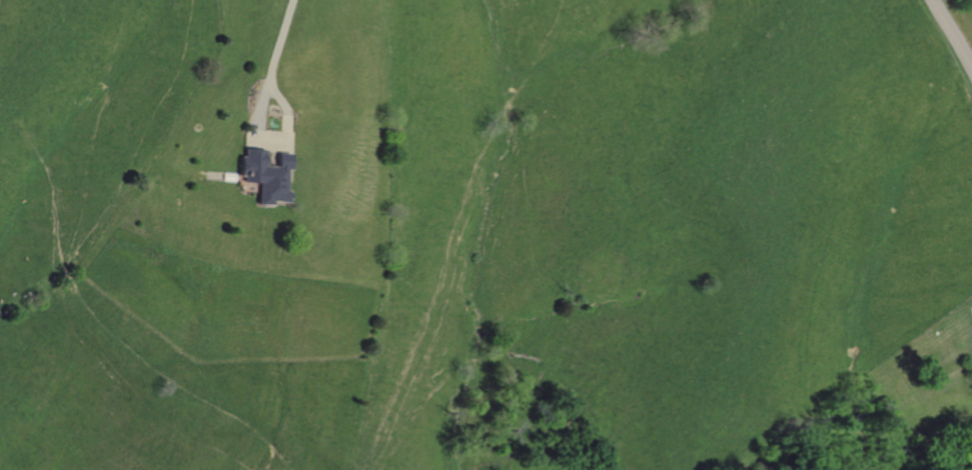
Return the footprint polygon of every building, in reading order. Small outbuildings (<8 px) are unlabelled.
[(255,205),(271,206),(271,202),(284,203),(289,154),(277,153),(275,167),(264,166),(265,150),(242,148),(239,183),(257,184),(255,205)]
